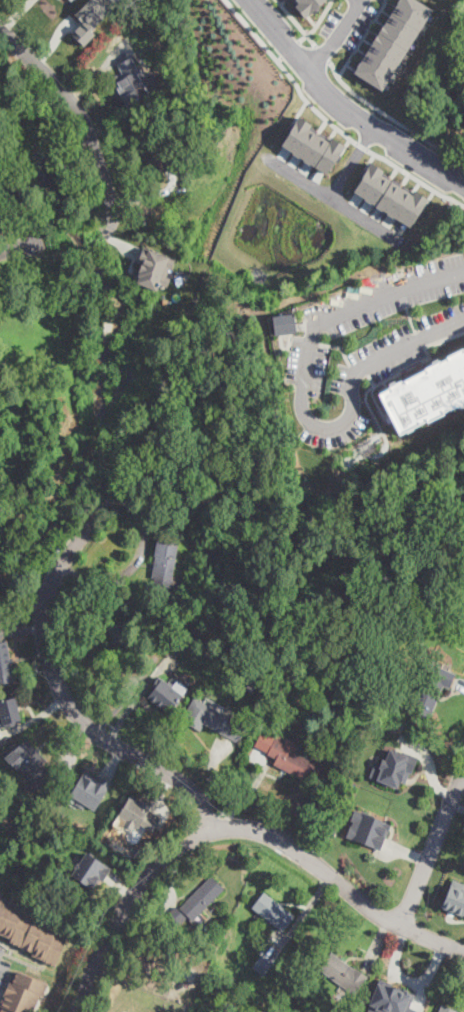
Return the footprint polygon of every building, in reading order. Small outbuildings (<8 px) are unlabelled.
[(73,13),(86,0),(113,0),(116,3),(90,30),(95,34),(83,45),(71,33),(82,22),(73,13)] [(297,3),(293,6),(304,18),(324,0),(294,0),(297,3)] [(381,90),(432,9),(417,0),(398,0),(352,71),(381,90)] [(135,66),(138,71),(140,69),(144,76),(154,72),(163,91),(127,109),(121,97),(118,91),(111,78),(121,73),(117,65),(128,59),(131,57),(134,64),(135,66)] [(297,116),(279,144),(325,173),(345,145),(331,137),(328,141),(308,129),(311,123),(297,116)] [(154,129),(162,158),(171,155),(175,169),(173,169),(166,172),(155,174),(152,163),(144,165),(136,134),(154,129)] [(352,190),(410,226),(428,197),(415,189),(412,194),(380,174),(383,169),(369,161),(352,190)] [(143,245),(173,258),(166,276),(172,278),(168,286),(161,284),(159,290),(135,280),(141,263),(136,261),(143,245)] [(270,315),(272,334),(294,331),(291,312),(270,315)] [(376,391),(463,347),(463,399),(397,434),(376,391)] [(170,587),(170,588),(153,585),(154,579),(151,578),(152,569),(153,565),(153,563),(157,540),(178,543),(174,563),(172,574),(170,587)] [(220,563),(216,568),(210,563),(203,557),(210,549),(222,560),(220,563)] [(426,609),(422,617),(416,615),(419,606),(426,609)] [(14,680),(0,683),(0,643),(6,642),(7,648),(8,650),(11,671),(14,680)] [(454,676),(450,686),(449,689),(443,686),(433,711),(413,702),(424,676),(427,668),(429,663),(455,674),(454,676)] [(260,677),(253,693),(244,689),(252,673),(260,677)] [(166,715),(165,716),(165,715),(158,709),(155,706),(146,698),(152,691),(150,689),(149,688),(154,683),(160,676),(161,676),(172,685),(178,678),(188,688),(166,715)] [(3,725),(0,726),(0,701),(15,697),(17,707),(18,710),(21,721),(15,722),(15,726),(4,729),(3,725)] [(221,713),(245,727),(236,743),(230,739),(224,736),(204,724),(200,731),(187,723),(189,720),(183,717),(194,698),(203,703),(221,713)] [(285,748),(286,748),(287,747),(287,745),(295,749),(293,753),(310,761),(312,758),(325,764),(323,769),(318,780),(307,774),(304,781),(272,765),(272,764),(275,758),(267,754),(275,738),(286,743),(287,744),(286,746),(285,748)] [(26,739),(35,749),(36,748),(37,749),(39,752),(52,768),(35,784),(20,768),(16,770),(13,766),(11,768),(4,759),(26,739)] [(390,749),(418,758),(413,771),(408,769),(405,781),(399,780),(397,786),(368,776),(372,763),(378,766),(382,757),(386,758),(390,749)] [(101,772),(112,779),(94,808),(87,803),(83,809),(69,800),(87,771),(97,777),(101,772)] [(130,793),(150,804),(147,809),(160,817),(151,832),(138,825),(135,830),(115,818),(130,793)] [(355,810),(389,823),(379,849),(345,836),(355,810)] [(87,851),(110,867),(103,878),(98,875),(91,886),(72,874),(87,851)] [(204,909),(191,922),(178,908),(187,900),(189,898),(189,897),(211,875),(212,876),(224,889),(211,902),(204,909)] [(451,878),(463,883),(463,915),(461,914),(461,915),(439,907),(451,878)] [(283,931),(283,932),(277,927),(271,923),(269,921),(265,918),(257,912),(251,908),(264,892),(278,903),(281,906),(295,916),(283,931)] [(11,938),(0,933),(0,898),(23,908),(22,911),(46,921),(45,925),(68,934),(54,966),(45,962),(31,956),(32,952),(22,948),(9,943),(11,938)] [(186,919),(176,929),(163,917),(165,915),(174,907),(176,909),(186,919)] [(363,978),(353,992),(345,986),(344,988),(319,969),(320,968),(331,952),(344,961),(345,963),(355,970),(357,971),(356,972),(364,978),(363,978)] [(273,963),(263,976),(252,967),(262,954),(273,962),(273,963)] [(46,984),(34,1011),(0,1011),(2,1007),(0,1006),(0,1004),(9,982),(12,984),(17,971),(46,984)] [(366,1005),(368,1006),(366,1011),(369,1011),(381,1011),(415,1011),(416,1010),(409,1006),(414,993),(378,978),(366,1005)] [(186,999),(173,995),(177,984),(190,988),(186,999)] [(458,1010),(440,1004),(437,1011),(457,1011),(458,1010)]
